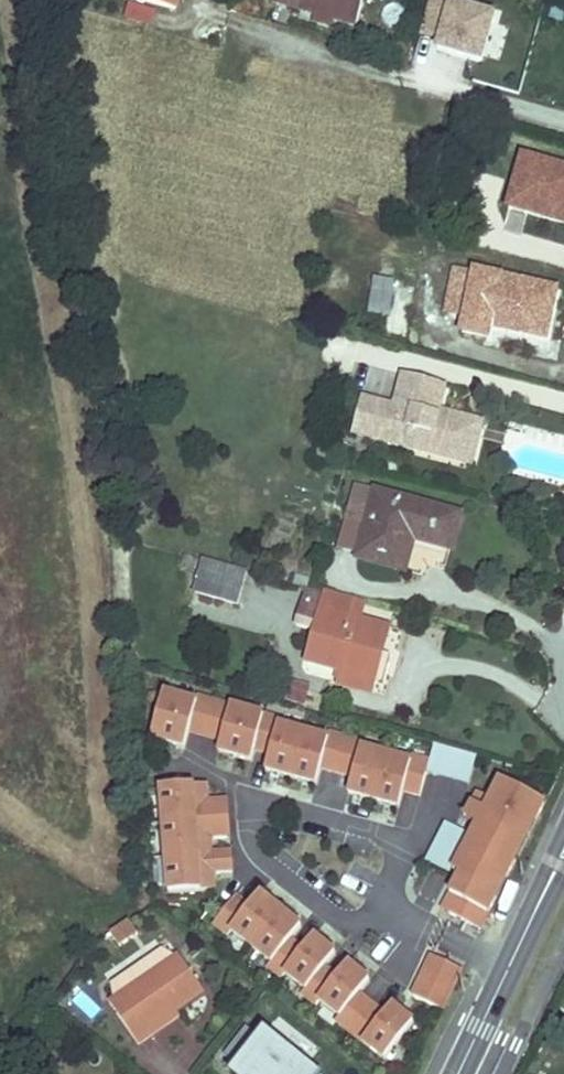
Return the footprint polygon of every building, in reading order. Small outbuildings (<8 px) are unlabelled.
[(179,0),(170,0),(168,7),(176,10),(179,0)] [(296,1),(295,0),(279,0),(278,4),(294,9),(296,1)] [(363,0),(295,0),(296,1),(294,9),(315,15),(335,21),(355,27),(363,0)] [(332,30),(335,21),(315,15),(312,25),(332,30)] [(523,159),(509,208),(563,224),(563,170),(523,159)] [(545,339),(555,291),(455,269),(446,311),(465,316),(461,331),(486,337),(488,327),(545,339)] [(383,334),(408,338),(418,285),(374,277),(367,314),(386,318),(383,334)] [(460,461),(471,420),(438,411),(445,386),(402,375),(394,407),(362,399),(353,433),(460,461)] [(471,464),(482,423),(471,420),(460,461),(471,464)] [(450,549),(459,517),(357,488),(348,519),(368,524),(359,555),(358,557),(402,568),(411,538),(450,549)] [(359,555),(368,524),(348,519),(340,550),(359,555)] [(241,587),(246,570),(205,559),(200,575),(241,587)] [(236,605),(241,587),(200,575),(195,593),(236,605)] [(336,614),(341,597),(327,593),(323,610),(336,614)] [(359,620),(364,604),(341,597),(336,614),(359,620)] [(381,652),(388,628),(359,620),(336,614),(323,610),(310,606),(305,623),(318,627),(308,663),(343,673),(339,684),(370,693),(373,680),(374,677),(365,674),(371,652),(381,655),(381,652)] [(377,665),(381,655),(371,652),(365,674),(374,677),(377,665)] [(381,652),(381,655),(377,665),(374,677),(373,680),(382,683),(390,655),(381,652)] [(287,699),(304,704),(308,689),(291,684),(287,699)] [(151,740),(186,749),(200,698),(165,688),(151,740)] [(321,779),(329,726),(218,708),(210,761),(321,779)] [(385,754),(391,732),(379,729),(373,750),(385,754)] [(426,785),(438,745),(391,732),(385,754),(380,772),(426,785)] [(476,845),(503,791),(463,771),(437,825),(476,845)] [(232,843),(231,787),(162,789),(164,891),(217,889),(216,873),(233,872),(232,843)] [(109,934),(121,948),(138,932),(127,919),(109,934)] [(175,1009),(203,990),(179,956),(146,979),(128,991),(111,1003),(140,1044),(154,1033),(149,1027),(175,1009)] [(376,1060),(432,985),(392,956),(355,1005),(333,989),(314,1014),(376,1060)] [(146,979),(136,964),(118,976),(128,991),(146,979)] [(180,1016),(175,1009),(149,1027),(154,1033),(180,1016)] [(265,1032),(261,1038),(247,1026),(224,1055),(239,1066),(233,1073),(234,1073),(319,1073),(265,1032)]
